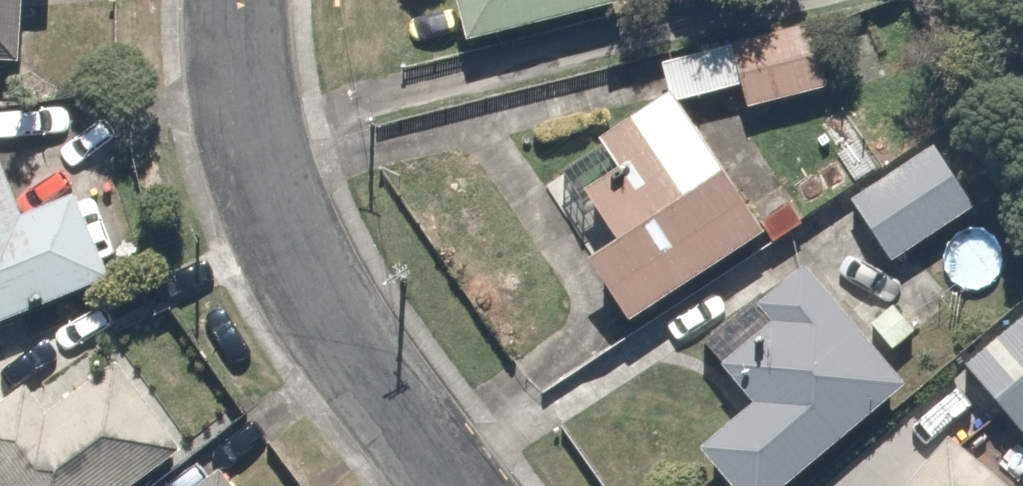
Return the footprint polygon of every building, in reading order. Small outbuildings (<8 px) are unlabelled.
[(25,0),(0,0),(0,64),(22,65),(25,0)] [(454,50),(628,4),(627,0),(441,0),(454,50)] [(801,21),(732,33),(735,51),(672,62),(679,101),(741,90),(744,107),(814,95),(801,21)] [(663,86),(553,169),(611,246),(577,271),(628,340),(772,232),(663,86)] [(975,210),(930,138),(844,192),(889,264),(975,210)] [(106,290),(68,192),(26,209),(0,142),(0,331),(106,290)] [(701,357),(749,412),(699,455),(726,485),(796,485),(911,386),(806,265),(701,357)] [(955,374),(1022,448),(1022,311),(955,374)] [(187,458),(130,367),(44,421),(4,358),(0,360),(0,485),(142,485),(187,458)] [(951,429),(898,485),(1013,485),(951,429)]
